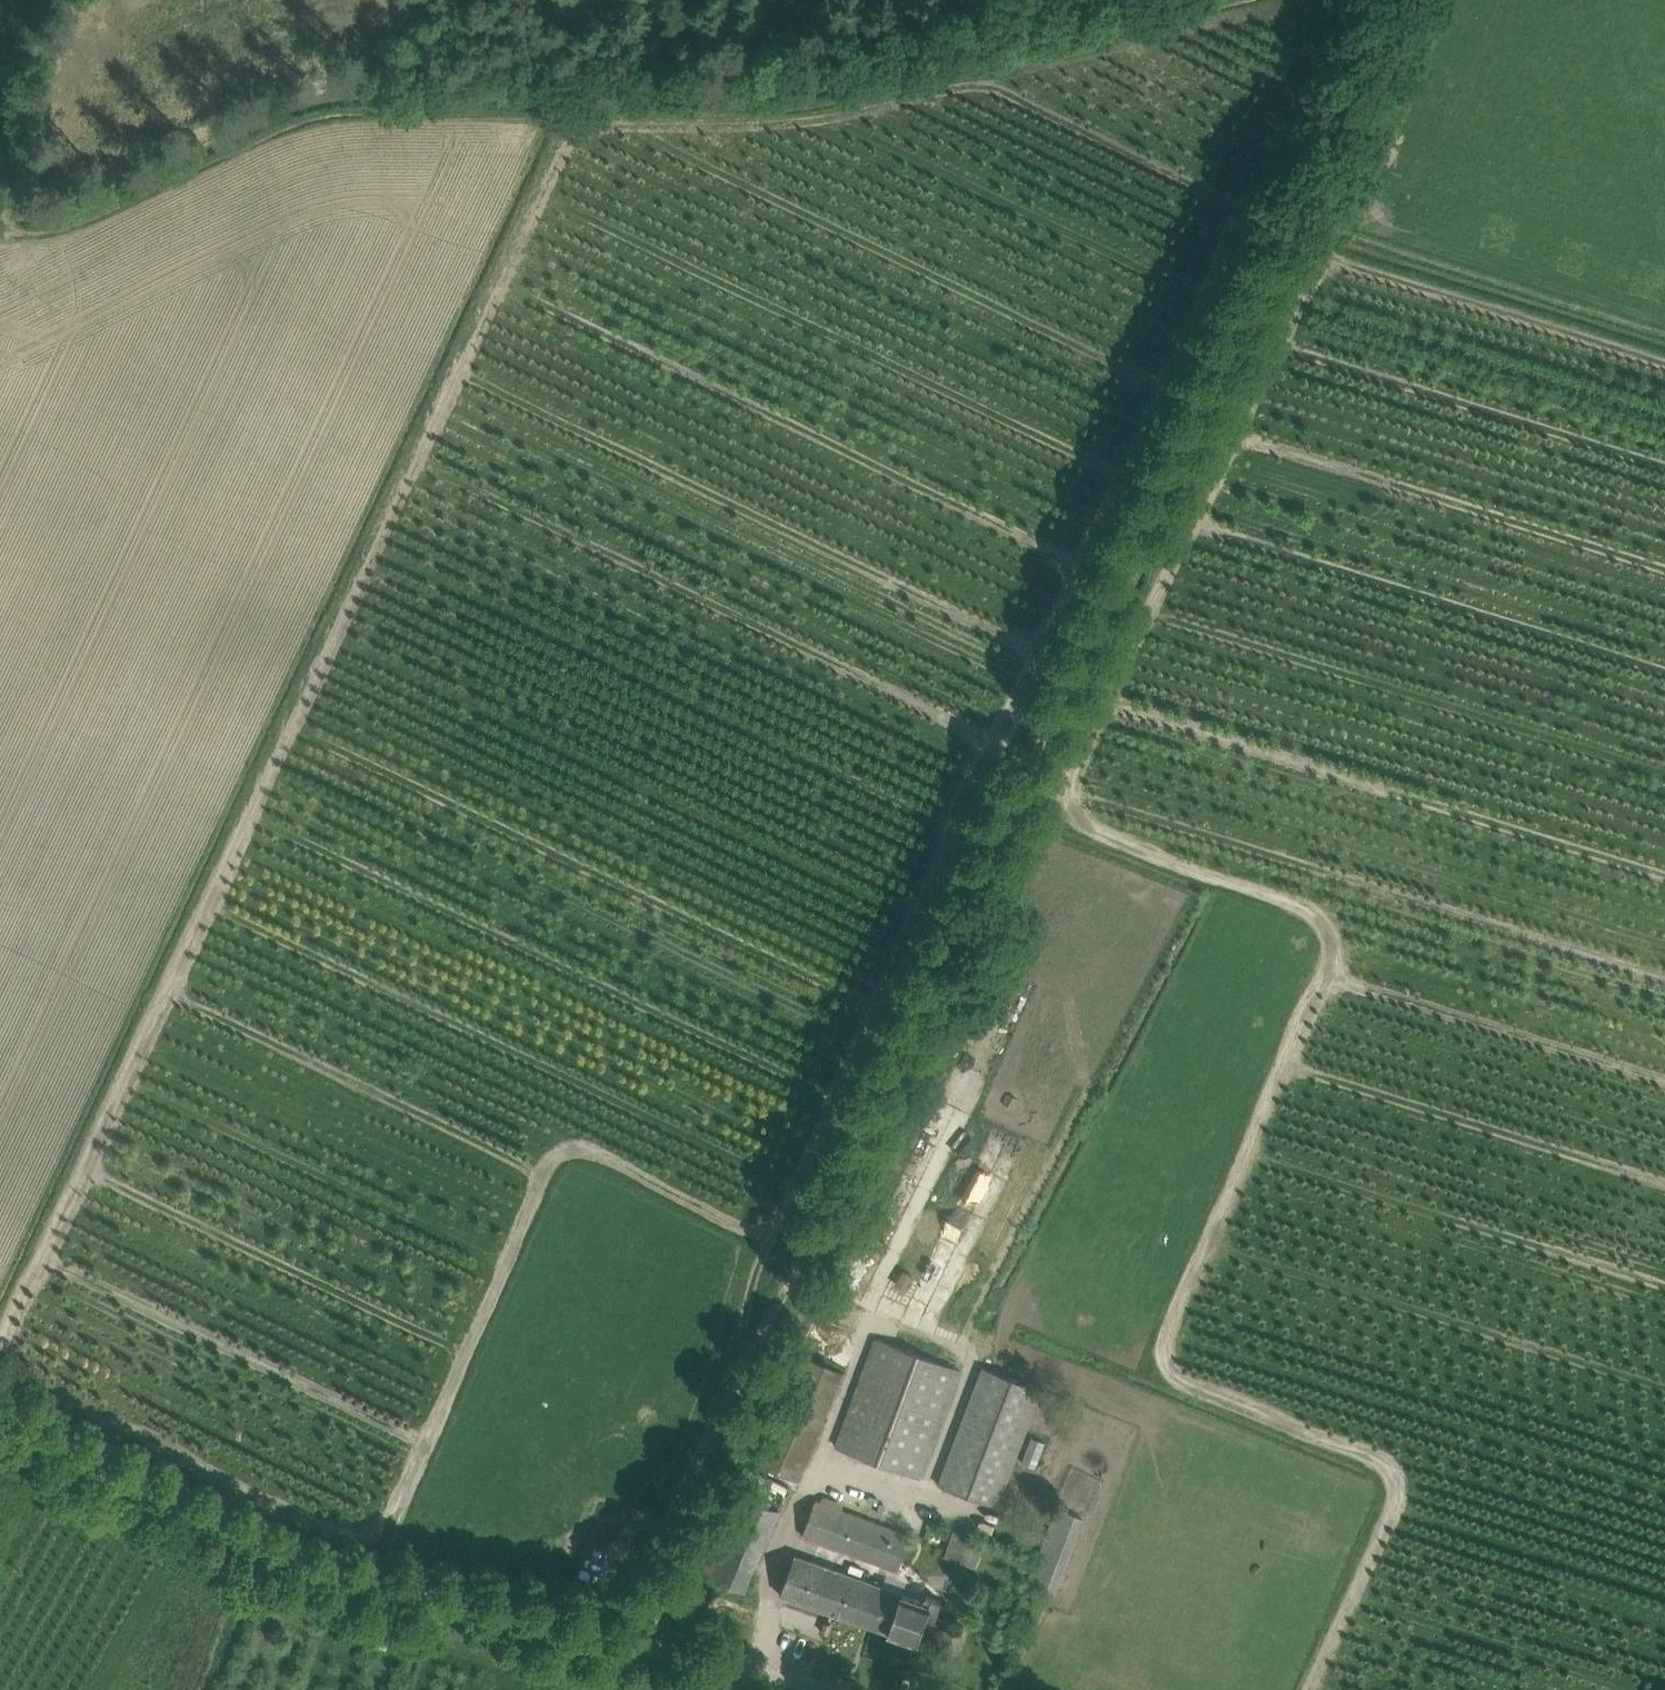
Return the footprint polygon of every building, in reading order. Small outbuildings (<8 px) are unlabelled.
[(874,1338),(834,1446),(921,1479),(961,1370),(874,1338)] [(982,1367),(937,1484),(999,1507),(1043,1390),(982,1367)] [(776,1398),(750,1459),(800,1481),(828,1420),(824,1419),(776,1398)] [(638,1452),(623,1493),(637,1498),(627,1525),(641,1530),(666,1462),(638,1452)] [(744,1590),(753,1570),(783,1510),(779,1508),(788,1488),(747,1468),(738,1488),(741,1489),(701,1570),(744,1590)] [(801,1536),(898,1573),(911,1536),(815,1500),(801,1536)] [(1054,1596),(1083,1519),(1056,1509),(1027,1586),(1054,1596)] [(945,1557),(976,1567),(985,1543),(953,1532),(945,1557)] [(780,1594),(886,1631),(917,1642),(917,1641),(926,1644),(934,1640),(947,1645),(952,1632),(937,1626),(933,1618),(939,1600),(924,1595),(922,1600),(866,1580),(868,1575),(863,1573),(861,1579),(794,1555),(780,1594)]
